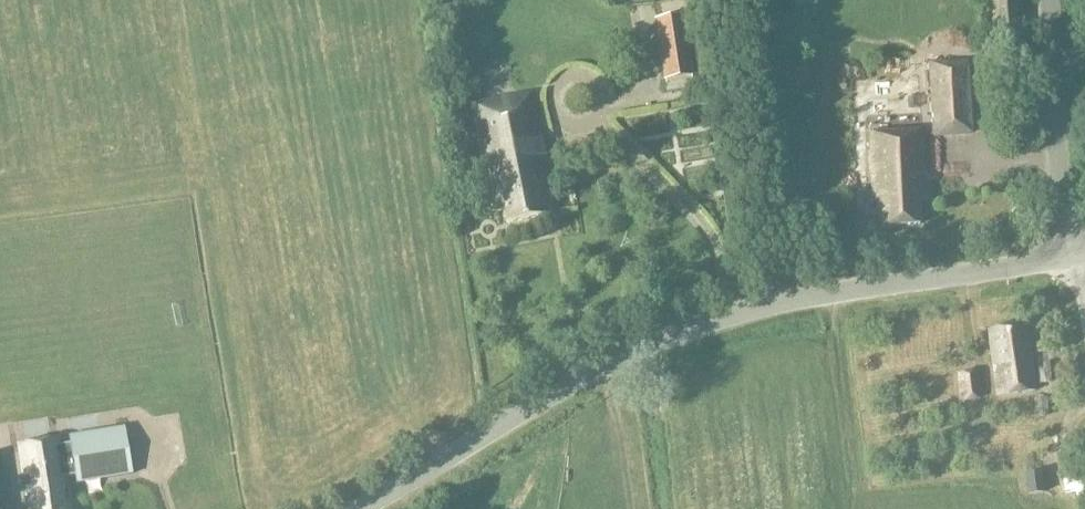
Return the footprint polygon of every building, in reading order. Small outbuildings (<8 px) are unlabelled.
[(994,38),(1021,37),(1019,0),(992,0),(994,38)] [(693,77),(689,53),(683,16),(653,20),(663,81),(693,77)] [(554,70),(571,90),(585,78),(569,58),(554,70)] [(999,60),(991,66),(996,73),(1004,67),(999,60)] [(972,133),(967,63),(931,65),(935,135),(972,133)] [(555,213),(532,94),(472,106),(492,208),(503,206),(506,222),(555,213)] [(881,225),(919,224),(919,204),(926,200),(922,131),(872,134),(874,202),(879,201),(881,225)] [(990,330),(998,395),(1035,390),(1026,326),(990,330)] [(1035,345),(1036,354),(1047,352),(1046,344),(1035,345)] [(959,374),(962,400),(980,398),(977,372),(959,374)] [(132,475),(124,428),(67,437),(68,445),(60,446),(58,439),(20,445),(29,499),(26,499),(25,503),(30,506),(30,508),(70,508),(65,479),(74,478),(75,484),(132,475)] [(1041,473),(1027,476),(1030,495),(1044,492),(1041,473)]
